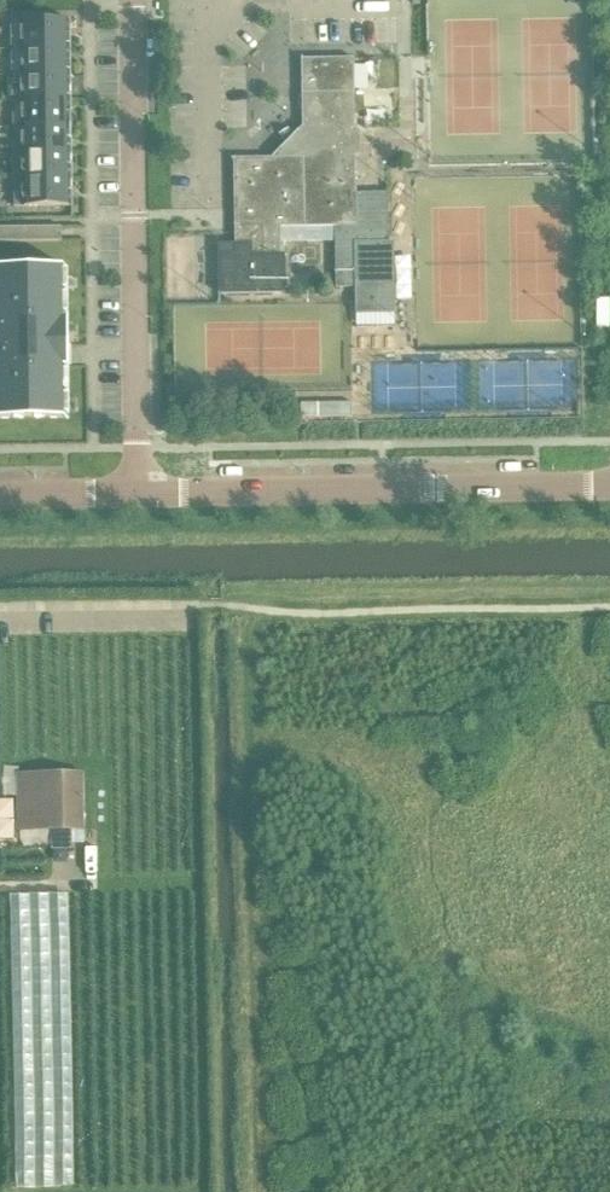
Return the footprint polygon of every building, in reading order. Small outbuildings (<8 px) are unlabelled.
[(22,22),(11,22),(12,49),(69,49),(69,22),(41,22),(41,17),(22,17),(22,22)] [(69,49),(12,49),(12,75),(70,75),(69,49)] [(355,128),(355,126),(354,113),(354,92),(354,58),(301,59),(302,93),(302,127),(294,135),(287,129),(278,135),(286,143),(271,158),(233,159),(233,214),(303,213),(304,213),(304,196),(356,196),(356,194),(355,176),(355,150),(360,150),(359,131),(355,131),(355,128)] [(70,75),(12,75),(12,77),(21,77),(21,100),(12,101),(12,102),(70,101),(70,75)] [(70,101),(12,102),(13,128),(70,127),(70,101)] [(70,127),(13,128),(13,154),(71,153),(70,127)] [(71,153),(13,154),(13,180),(71,179),(71,153)] [(71,179),(13,180),(13,181),(22,181),(22,207),(71,206),(71,179)] [(304,213),(303,213),(303,228),(334,228),(335,288),(355,288),(355,304),(355,326),(394,325),(394,303),(393,254),(388,254),(388,193),(356,194),(356,196),(304,196),(304,213)] [(234,256),(218,257),(218,295),(220,294),(284,294),(284,256),(284,243),(284,228),(303,228),(303,213),(233,214),(234,234),(234,256)] [(0,227),(0,242),(10,242),(10,227),(0,227)] [(20,227),(10,227),(10,242),(20,242),(20,227)] [(30,227),(20,227),(20,242),(31,242),(30,227)] [(41,227),(30,227),(31,242),(41,241),(41,227)] [(51,227),(41,227),(41,241),(51,241),(51,227)] [(61,227),(51,227),(51,241),(61,241),(61,227)] [(0,271),(0,419),(67,418),(65,270),(0,271)] [(609,300),(597,300),(597,326),(609,326),(609,300)] [(351,403),(301,403),(301,418),(352,417),(351,403)] [(82,775),(42,775),(43,829),(52,829),(52,849),(70,848),(70,829),(83,829),(82,778),(82,775)]
